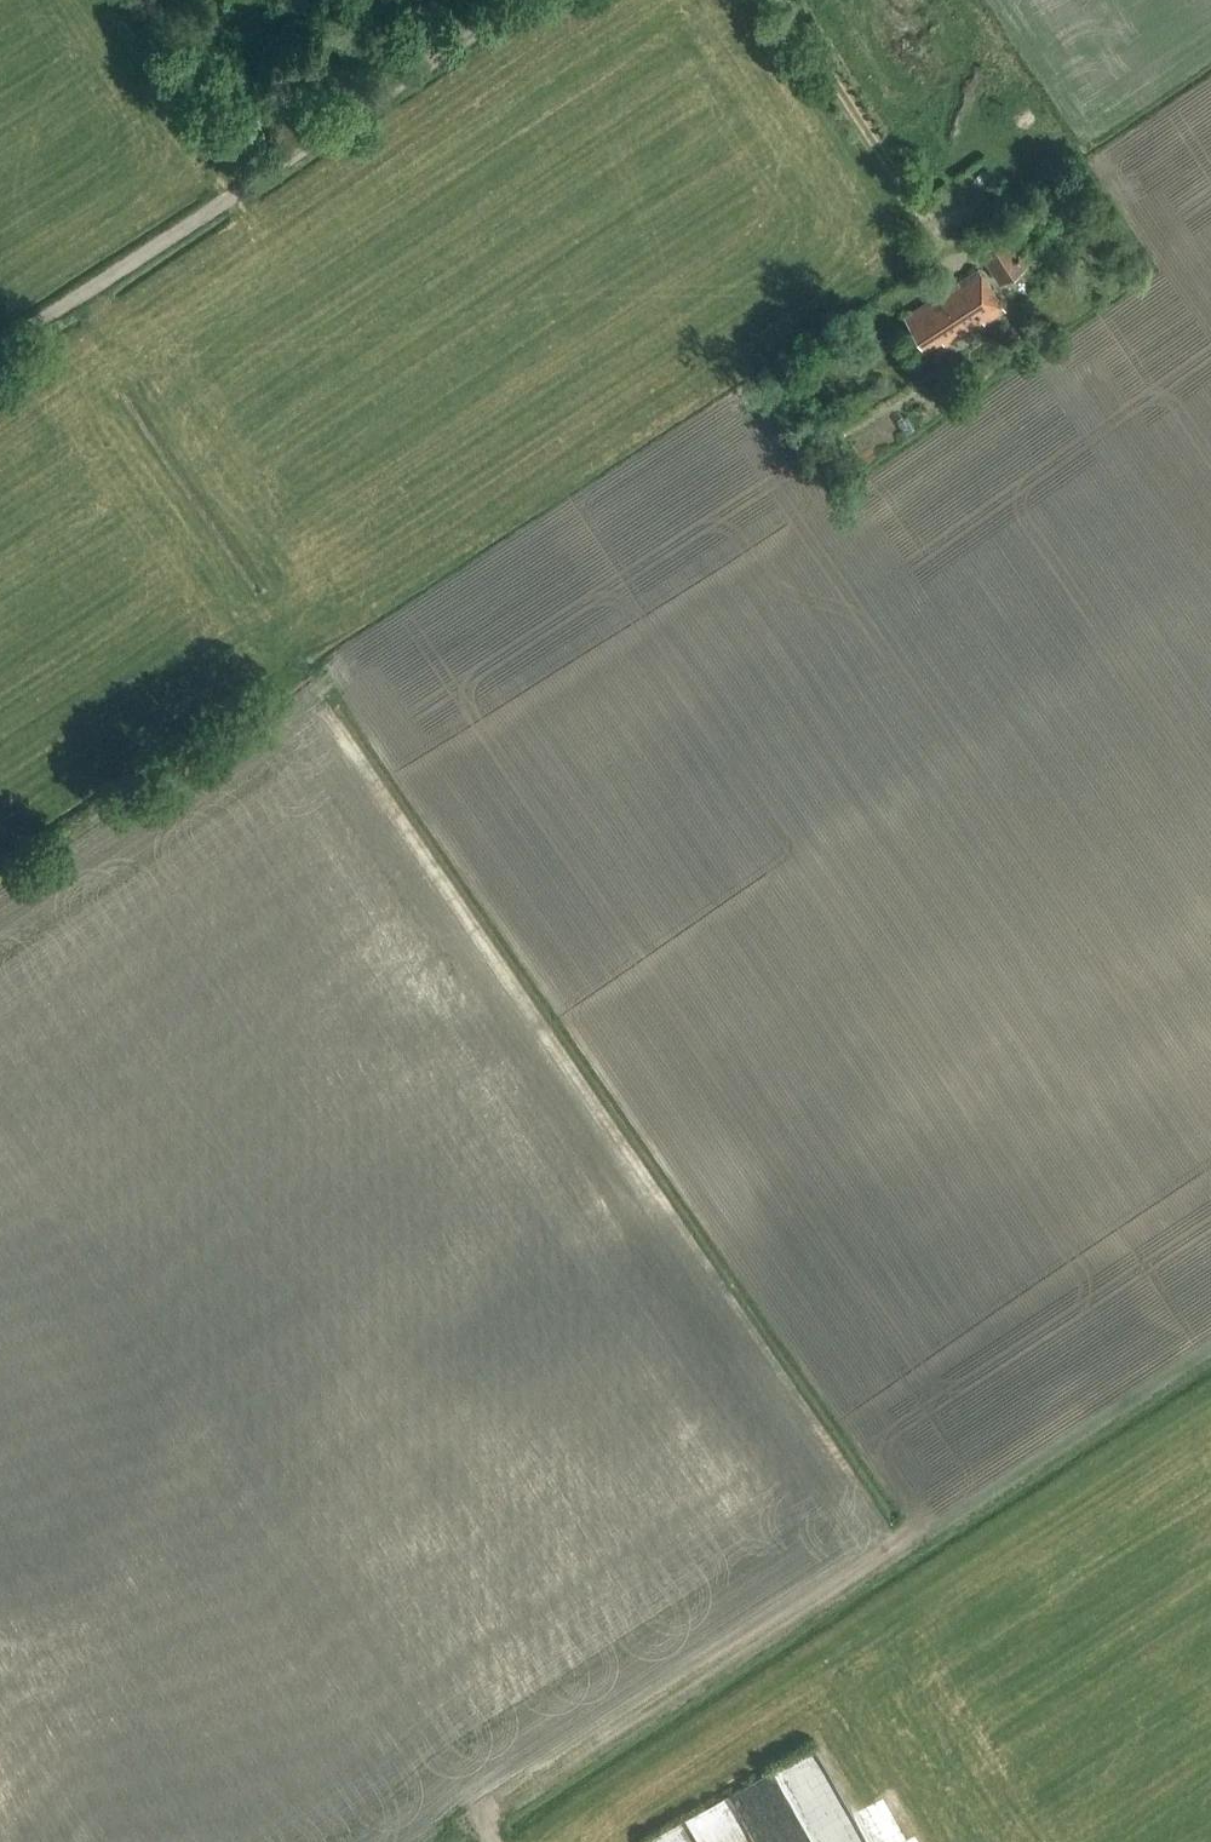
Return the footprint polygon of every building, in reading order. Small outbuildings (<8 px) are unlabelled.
[(1009,232),(979,251),(999,282),(1028,263),(1009,232)] [(926,349),(941,339),(945,344),(981,320),(984,323),(1005,309),(979,269),(958,282),(960,285),(932,304),(929,300),(904,317),(926,349)] [(649,1834),(652,1841),(877,1841),(830,1746),(649,1834)]
